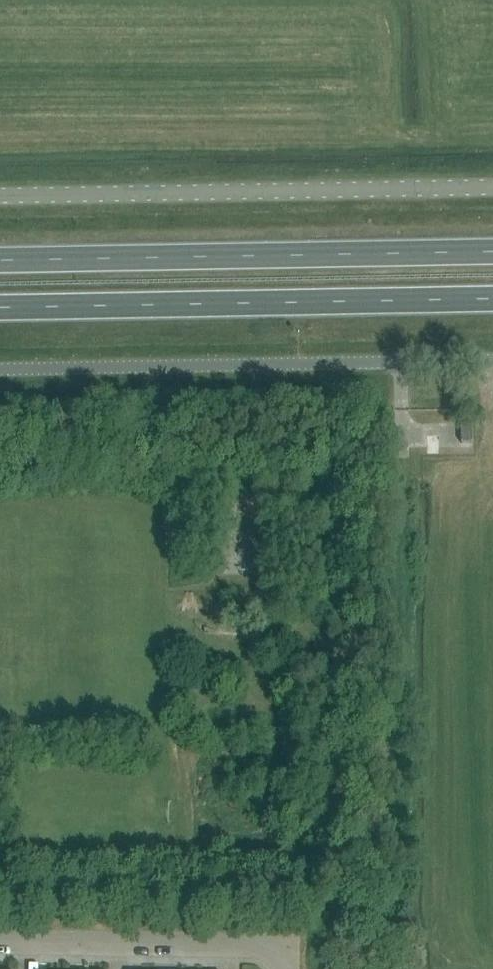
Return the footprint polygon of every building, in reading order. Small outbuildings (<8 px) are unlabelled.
[(471,425),(460,425),(460,444),(471,444),(471,425)]
